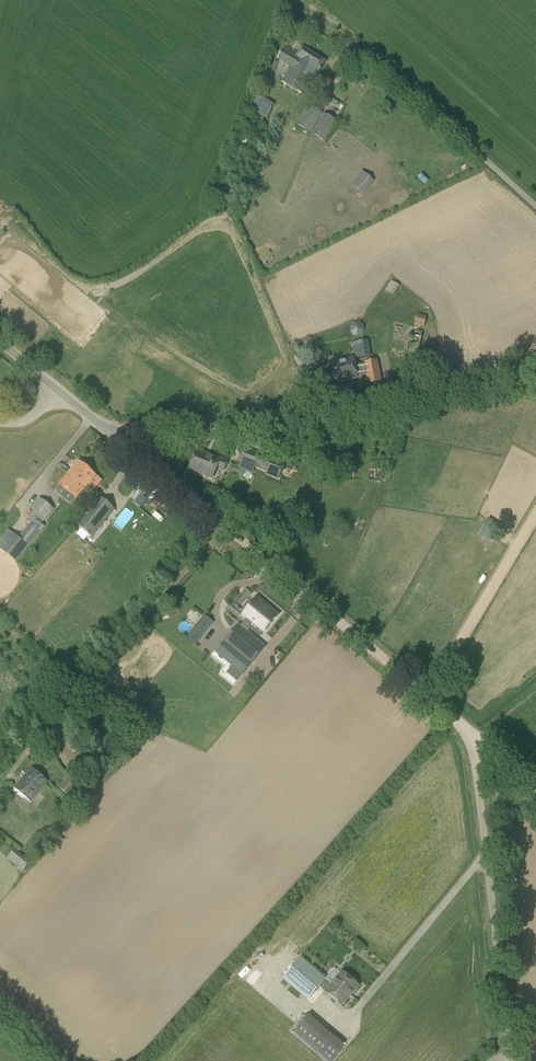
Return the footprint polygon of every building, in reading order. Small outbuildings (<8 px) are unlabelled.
[(325,61),(303,48),(298,56),(284,48),(278,58),(292,66),(283,82),(303,94),(311,81),(313,82),(325,61)] [(255,94),(249,108),(267,116),(273,102),(255,94)] [(310,133),(322,113),(308,104),(296,125),(310,133)] [(325,142),(336,122),(323,114),(311,134),(325,142)] [(363,195),(374,181),(362,171),(351,185),(363,195)] [(393,296),(399,286),(391,281),(385,290),(393,296)] [(416,316),(414,325),(415,325),(423,327),(425,318),(416,316)] [(369,356),(368,341),(353,342),(354,357),(369,356)] [(355,367),(354,358),(332,362),(336,382),(358,378),(357,377),(368,375),(369,384),(382,381),(378,359),(364,362),(364,366),(355,367)] [(224,471),(228,461),(198,449),(190,468),(213,478),(217,468),(224,471)] [(254,466),(258,455),(244,449),(240,460),(254,466)] [(60,485),(76,498),(96,474),(79,461),(60,485)] [(116,508),(100,496),(78,524),(93,537),(116,508)] [(39,498),(30,510),(45,522),(54,510),(39,498)] [(19,539),(12,533),(0,548),(0,549),(16,562),(44,527),(33,518),(19,539)] [(491,539),(498,528),(487,521),(480,532),(491,539)] [(266,646),(248,631),(250,627),(260,636),(277,616),(269,609),(270,608),(258,598),(244,615),(248,618),(240,626),(239,625),(217,651),(244,673),(266,646)] [(187,637),(184,641),(191,648),(194,644),(196,645),(214,622),(204,615),(187,637)] [(88,774),(77,765),(58,786),(69,795),(88,774)] [(15,787),(31,802),(49,782),(32,768),(15,787)] [(31,861),(15,849),(8,859),(23,871),(31,861)] [(281,981),(307,1002),(324,981),(330,986),(325,991),(342,1006),(360,985),(342,971),(331,984),(326,980),(326,979),(301,957),(281,981)] [(293,1033),(326,1060),(332,1060),(344,1046),(308,1015),(293,1033)]
